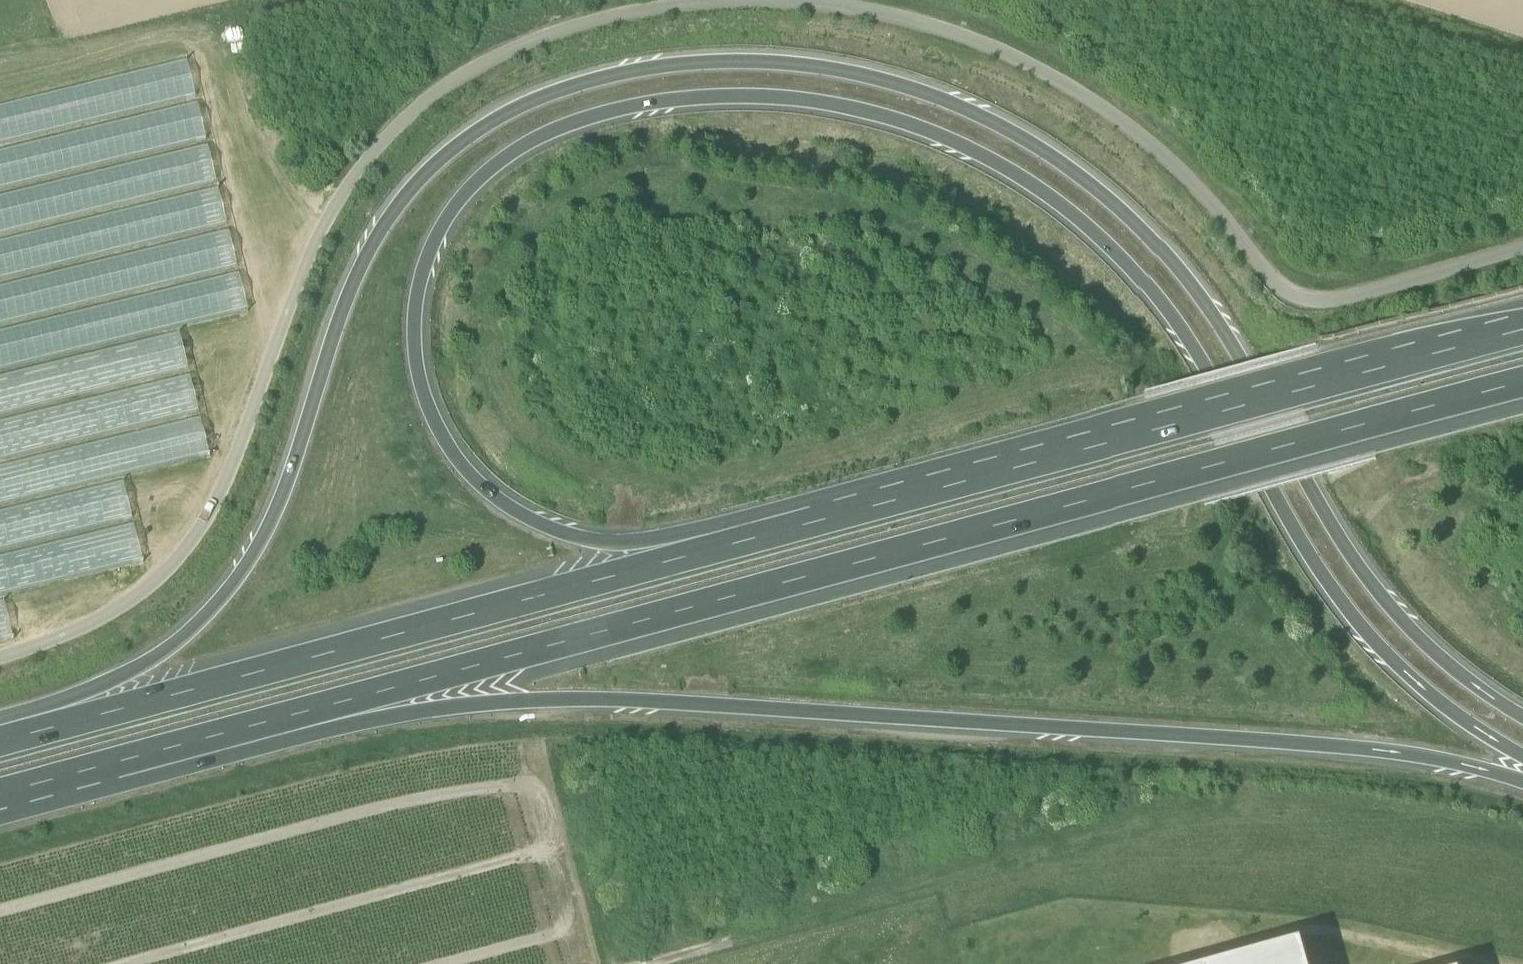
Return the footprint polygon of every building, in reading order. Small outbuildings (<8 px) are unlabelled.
[(1303,947),(1241,963),(1307,963),(1303,947)]
